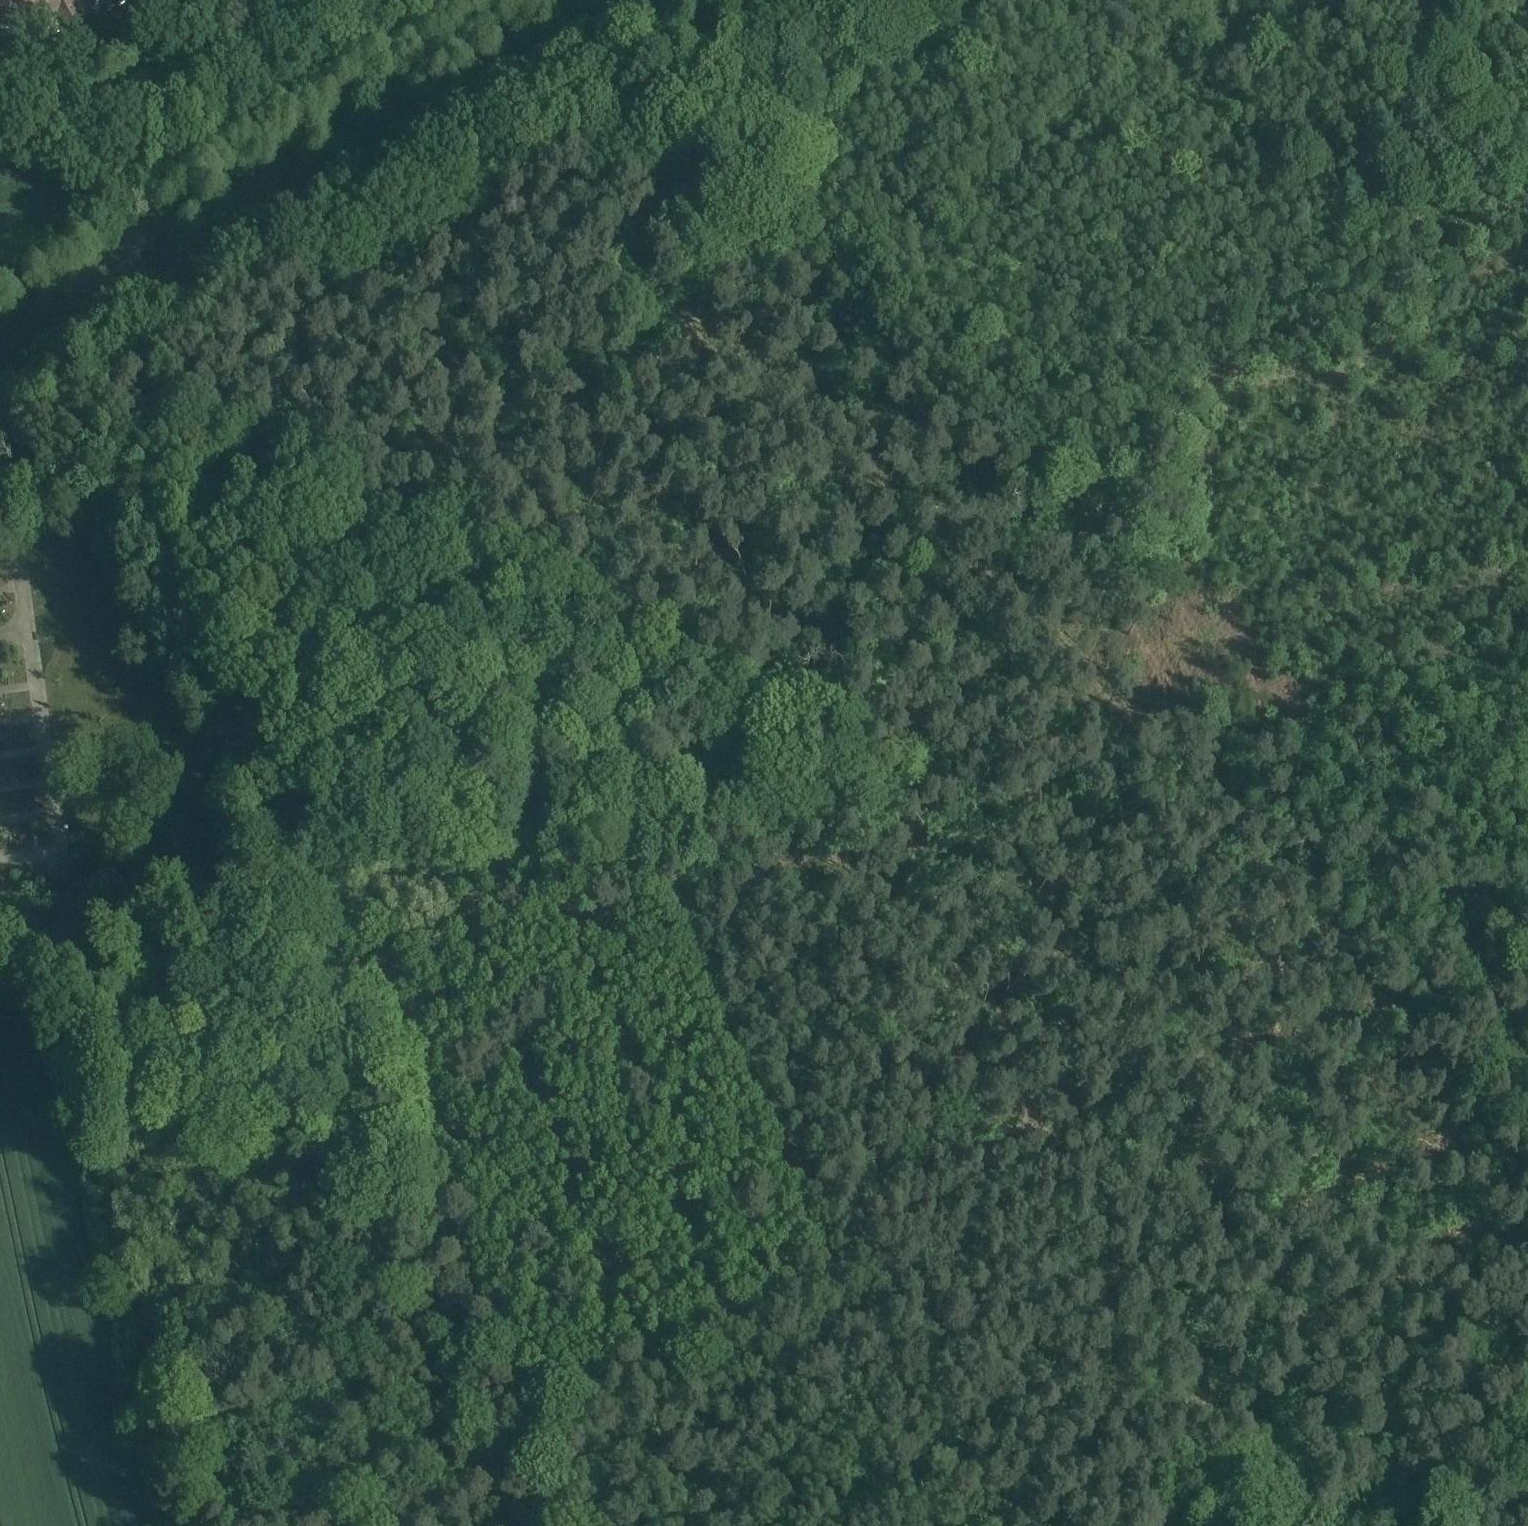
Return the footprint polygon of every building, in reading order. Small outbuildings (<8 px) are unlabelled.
[(41,0),(0,0),(0,32),(2,32),(29,40),(28,40),(30,41),(31,40),(45,45),(47,39),(57,42),(64,38),(65,42),(68,40),(75,42),(77,36),(80,34),(78,30),(89,24),(90,25),(92,24),(91,23),(116,10),(116,11),(118,10),(118,9),(131,2),(130,0),(47,0),(45,1),(41,0)]
